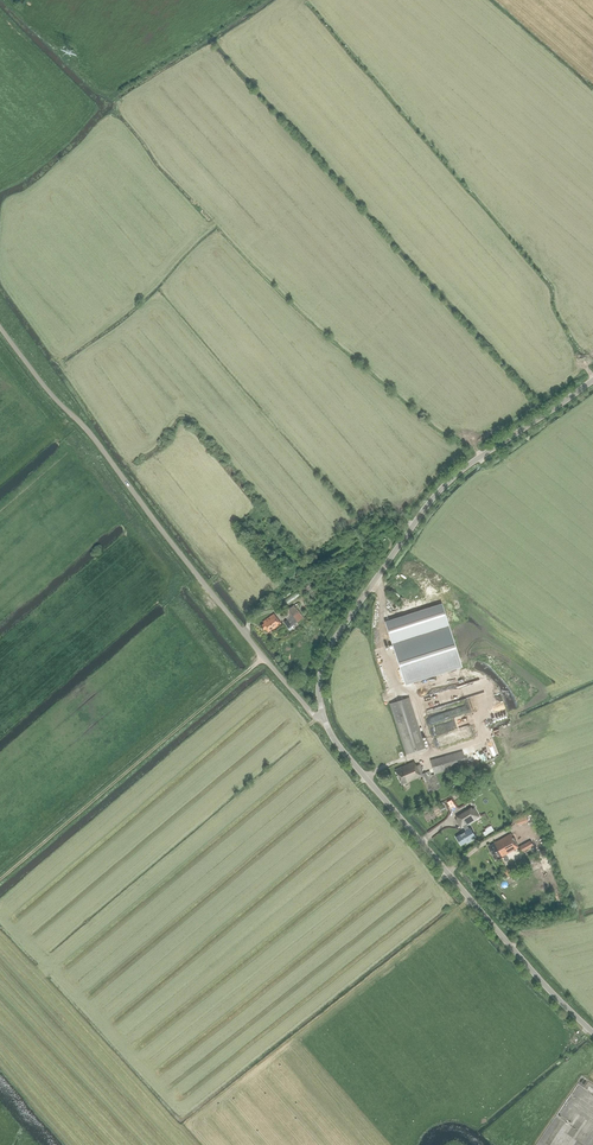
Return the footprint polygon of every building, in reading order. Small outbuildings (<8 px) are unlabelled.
[(288,604),(301,595),(298,591),(285,600),(288,604)] [(428,595),(422,602),(434,612),(440,604),(428,595)] [(300,613),(294,606),(293,605),(289,609),(288,609),(284,612),(286,614),(284,615),(287,619),(293,615),(295,617),(300,613)] [(273,629),(281,623),(274,614),(263,622),(264,623),(261,626),(264,630),(266,629),(268,632),(273,629)] [(392,644),(405,684),(411,682),(461,666),(449,626),(392,644)] [(477,686),(476,684),(482,682),(481,679),(465,685),(467,689),(477,686)] [(409,697),(390,703),(406,754),(425,747),(409,697)] [(556,703),(543,709),(545,713),(558,707),(556,703)] [(534,712),(537,718),(545,714),(542,709),(534,712)] [(433,726),(436,736),(466,727),(464,717),(433,726)] [(443,746),(471,736),(468,729),(440,738),(443,746)] [(467,764),(463,751),(430,760),(434,774),(467,764)] [(442,787),(439,781),(437,781),(434,774),(427,777),(425,772),(423,773),(420,764),(416,766),(414,761),(395,769),(401,784),(422,776),(429,793),(442,787)] [(465,831),(455,837),(461,845),(466,842),(467,843),(474,839),(468,830),(469,829),(466,825),(475,819),(479,817),(476,811),(474,808),(472,809),(471,807),(466,810),(456,817),(457,818),(456,819),(461,828),(463,827),(465,831)] [(517,825),(528,821),(525,814),(515,818),(517,825)] [(513,838),(510,834),(494,843),(494,844),(488,847),(495,859),(501,856),(501,857),(517,848),(518,851),(520,850),(522,852),(533,846),(528,836),(525,838),(527,842),(521,846),(518,847),(513,838)] [(538,860),(536,858),(535,855),(528,859),(531,864),(538,860)]
